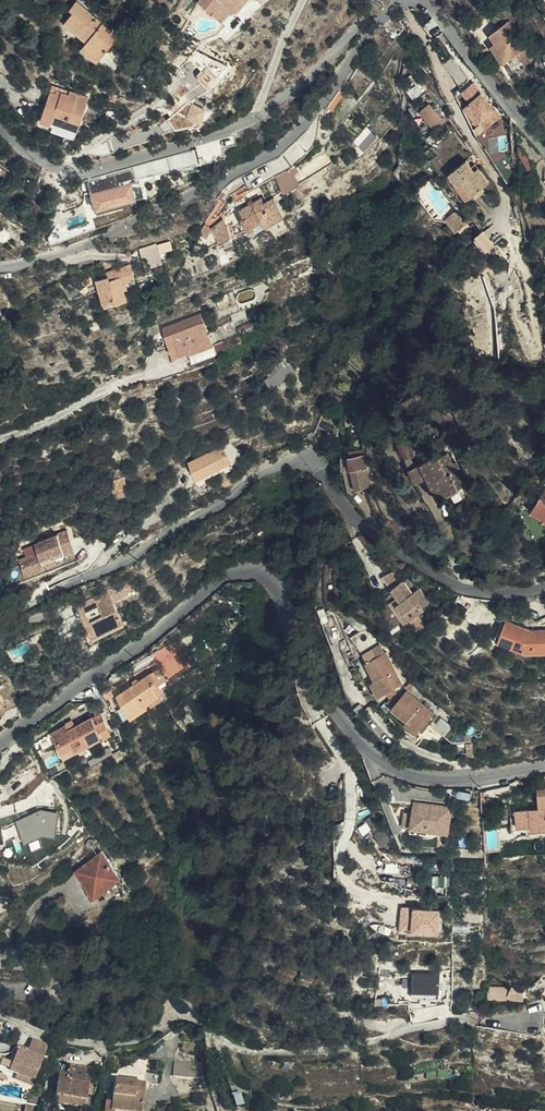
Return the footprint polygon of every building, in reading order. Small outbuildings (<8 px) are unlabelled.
[(95,52),(114,29),(79,0),(68,0),(66,3),(69,5),(62,14),(85,33),(80,40),(95,52)] [(219,14),(230,1),(234,5),(238,0),(203,0),(219,14)] [(496,55),(513,46),(519,42),(503,14),(485,24),(490,32),(485,35),(496,55)] [(441,54),(450,46),(439,33),(430,40),(441,54)] [(519,42),(513,46),(520,59),(532,51),(525,39),(519,42)] [(536,53),(542,63),(544,62),(544,48),(536,53)] [(36,79),(33,84),(24,101),(58,120),(73,89),(56,79),(54,84),(43,78),(41,82),(36,79)] [(187,94),(201,87),(196,78),(182,85),(187,94)] [(494,136),(507,128),(478,79),(463,88),(471,102),(464,106),(476,125),(485,120),(494,136)] [(94,94),(102,98),(105,92),(97,87),(94,94)] [(428,119),(436,113),(422,96),(414,102),(428,119)] [(345,131),(349,134),(363,122),(359,118),(345,131)] [(363,122),(349,134),(356,142),(369,129),(363,122)] [(200,149),(145,160),(148,174),(202,162),(200,149)] [(458,192),(483,173),(471,159),(468,161),(460,152),(442,165),(449,174),(446,178),(458,192)] [(287,183),(280,168),(268,174),(276,189),(287,183)] [(91,191),(95,209),(137,199),(132,181),(91,191)] [(254,202),(251,196),(236,204),(239,211),(235,214),(241,225),(251,219),(253,223),(272,213),(263,196),(254,202)] [(449,225),(460,216),(453,206),(442,216),(449,225)] [(228,231),(220,213),(208,220),(217,237),(228,231)] [(206,220),(199,216),(197,222),(195,226),(203,230),(206,220)] [(477,233),(488,248),(497,242),(486,226),(477,233)] [(161,252),(174,247),(170,238),(139,249),(146,267),(164,261),(161,252)] [(116,268),(117,274),(127,271),(125,265),(116,268)] [(121,290),(117,274),(116,268),(106,271),(105,267),(83,273),(85,283),(96,280),(101,296),(121,290)] [(205,303),(186,308),(194,336),(212,331),(212,333),(236,328),(227,297),(205,303)] [(328,420),(319,418),(314,430),(324,433),(328,420)] [(227,440),(189,458),(197,474),(234,455),(227,440)] [(355,478),(360,475),(352,457),(359,453),(355,443),(346,447),(346,448),(338,452),(341,461),(343,461),(350,475),(352,474),(355,478)] [(431,468),(437,486),(457,479),(456,474),(462,472),(458,460),(451,462),(449,455),(446,445),(438,447),(437,443),(419,448),(426,470),(431,468)] [(352,457),(360,475),(371,470),(363,451),(359,453),(352,457)] [(456,453),(449,455),(451,462),(458,460),(456,453)] [(431,487),(437,486),(431,468),(426,470),(431,487)] [(532,489),(534,490),(538,493),(543,485),(538,481),(532,489)] [(534,490),(524,507),(544,521),(544,486),(543,485),(538,493),(534,490)] [(48,567),(47,566),(45,562),(56,558),(76,550),(68,531),(36,544),(40,553),(21,561),(27,576),(48,567)] [(373,567),(391,588),(396,593),(394,595),(408,611),(415,604),(424,596),(421,593),(425,589),(412,574),(406,579),(385,556),(373,567)] [(45,562),(47,566),(58,562),(56,558),(45,562)] [(75,606),(80,615),(88,612),(98,605),(103,614),(92,620),(85,624),(93,638),(126,621),(114,601),(129,593),(129,592),(135,589),(128,577),(75,606)] [(396,593),(391,588),(386,592),(405,613),(408,611),(394,595),(396,593)] [(430,603),(424,596),(415,604),(422,611),(430,603)] [(519,641),(544,641),(544,618),(544,617),(528,617),(503,606),(500,613),(495,611),(488,626),(519,641)] [(88,612),(80,615),(85,624),(92,620),(88,612)] [(367,661),(378,678),(383,675),(390,687),(406,678),(388,648),(367,661)] [(120,708),(159,686),(149,669),(111,691),(120,708)] [(383,675),(378,678),(375,680),(382,692),(390,687),(383,675)] [(394,704),(409,717),(411,714),(425,726),(438,712),(409,686),(394,704)] [(61,719),(47,728),(53,739),(56,745),(69,738),(71,743),(97,728),(95,725),(104,721),(96,705),(63,724),(61,719)] [(411,714),(409,717),(407,720),(421,732),(425,726),(411,714)] [(47,728),(35,734),(42,745),(53,739),(47,728)] [(541,797),(508,802),(509,815),(525,813),(526,819),(544,816),(543,809),(544,809),(544,783),(540,784),(541,797)] [(416,803),(415,818),(414,826),(432,827),(432,830),(451,832),(453,807),(416,803)] [(59,836),(59,812),(21,812),(21,836),(59,836)] [(414,826),(415,818),(407,816),(406,828),(414,828),(414,826)] [(111,870),(113,883),(119,878),(119,872),(117,866),(105,849),(103,850),(111,870)] [(79,867),(99,894),(113,883),(111,870),(103,850),(79,867)] [(444,930),(444,906),(414,906),(414,930),(444,930)] [(267,953),(283,961),(287,950),(272,943),(267,953)] [(287,950),(283,961),(295,967),(300,956),(287,950)] [(439,973),(414,972),(414,989),(438,990),(439,973)] [(526,986),(489,984),(489,996),(525,998),(526,986)] [(11,1072),(28,1080),(43,1047),(27,1039),(22,1050),(14,1047),(5,1069),(11,1072)] [(203,1079),(205,1063),(176,1058),(174,1074),(203,1079)] [(61,1070),(57,1096),(77,1099),(76,1102),(87,1103),(88,1096),(90,1084),(92,1067),(71,1063),(70,1072),(61,1070)] [(25,1088),(28,1080),(11,1072),(8,1080),(25,1088)] [(136,1083),(121,1081),(115,1080),(112,1102),(106,1101),(105,1110),(114,1110),(119,1110),(142,1110),(145,1084),(136,1083)] [(77,1099),(57,1096),(56,1103),(86,1108),(87,1103),(76,1102),(77,1099)]
